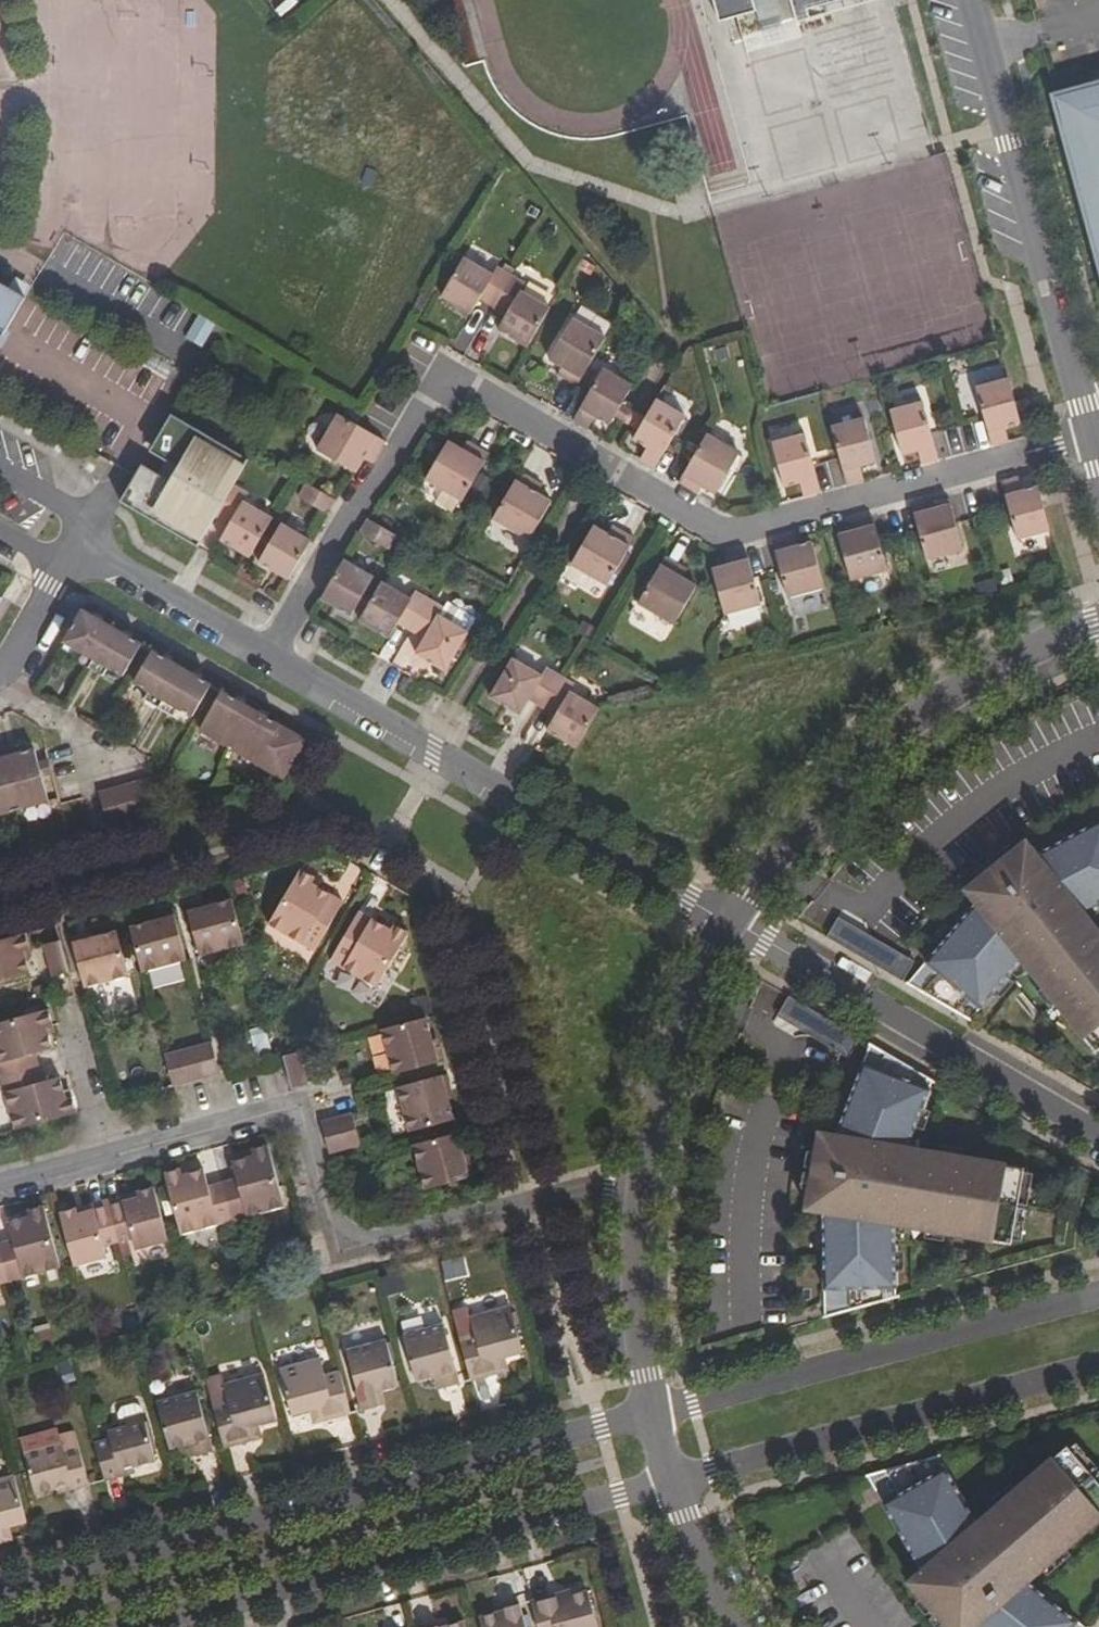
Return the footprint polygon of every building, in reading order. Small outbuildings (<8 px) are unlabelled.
[(721,20),(738,16),(734,0),(715,0),(721,20)] [(738,16),(744,37),(798,23),(795,12),(841,0),(734,0),(738,16)] [(1095,88),(1055,98),(1098,260),(1098,87),(1095,88)] [(692,190),(705,187),(687,117),(674,122),(692,190)] [(492,274),(464,257),(441,295),(471,312),(480,297),(494,305),(512,274),(497,266),(492,274)] [(498,329),(527,347),(550,309),(520,291),(526,283),(512,274),(494,305),(508,313),(498,329)] [(8,287),(0,282),(0,302),(8,287)] [(8,287),(0,302),(0,305),(16,314),(26,297),(8,287)] [(16,314),(0,305),(0,342),(16,314)] [(188,338),(205,347),(217,323),(201,314),(188,338)] [(558,373),(576,384),(604,336),(572,317),(547,358),(562,366),(558,373)] [(604,369),(574,419),(590,428),(596,418),(609,425),(615,415),(621,406),(633,386),(604,369)] [(1007,378),(976,387),(991,445),(1009,440),(1006,428),(1019,424),(1007,378)] [(644,419),(638,429),(632,439),(646,447),(640,458),(657,468),(687,418),(656,399),(644,419)] [(938,459),(923,401),(889,410),(902,456),(919,451),(922,464),(938,459)] [(621,406),(615,415),(625,421),(638,429),(644,419),(630,412),(621,406)] [(152,471),(143,466),(136,477),(122,502),(197,546),(215,515),(233,484),(247,460),(171,415),(151,452),(160,458),(152,471)] [(340,416),(320,451),(357,473),(365,461),(372,465),(386,442),(340,416)] [(864,418),(831,427),(847,484),(864,479),(861,467),(876,463),(864,418)] [(805,496),(822,491),(806,433),(773,443),(786,488),(802,483),(805,496)] [(741,454),(709,434),(681,483),(699,494),(703,487),(716,495),(741,454)] [(427,480),(462,500),(490,454),(475,445),(468,441),(463,450),(450,442),(427,480)] [(494,519),(531,540),(552,503),(539,494),(543,486),(522,473),(494,519)] [(1018,478),(1001,483),(1016,539),(1048,530),(1036,486),(1022,490),(1018,478)] [(308,483),(300,496),(328,513),(336,499),(308,483)] [(221,540),(251,557),(260,541),(264,535),(274,518),(245,501),(249,494),(233,484),(215,515),(230,525),(221,540)] [(935,509),(933,501),(912,507),(927,560),(964,550),(951,504),(935,509)] [(872,518),(850,523),(853,531),(837,536),(849,581),(886,571),(872,518)] [(361,533),(390,550),(398,536),(370,519),(361,533)] [(260,562),(289,579),(312,541),(283,524),(273,540),(264,535),(260,541),(269,547),(260,562)] [(569,562),(605,583),(632,538),(609,525),(604,533),(591,525),(569,562)] [(794,539),(773,545),(788,598),(825,588),(813,542),(797,547),(794,539)] [(729,565),(713,570),(725,615),(763,605),(748,552),(728,557),(729,565)] [(672,623),(695,585),(680,577),(685,569),(663,556),(636,601),(672,623)] [(322,599),(351,616),(360,601),(369,606),(373,600),(364,594),(374,578),(345,560),(322,599)] [(411,599),(383,583),(373,600),(369,606),(361,622),(389,638),(398,623),(411,630),(430,600),(416,591),(411,599)] [(444,607),(430,600),(411,630),(424,638),(416,654),(445,671),(467,633),(439,615),(444,607)] [(83,611),(66,641),(79,649),(74,658),(89,666),(112,627),(83,611)] [(112,627),(89,666),(102,674),(107,666),(123,675),(141,644),(112,627)] [(181,668),(152,650),(134,680),(148,690),(144,698),(158,707),(181,668)] [(489,697),(519,714),(529,699),(542,707),(561,675),(547,667),(542,676),(512,658),(489,697)] [(210,685),(181,668),(158,707),(172,715),(177,705),(193,714),(210,685)] [(576,748),(598,708),(570,692),(575,683),(561,675),(542,707),(556,715),(547,731),(576,748)] [(228,747),(250,708),(222,692),(200,730),(228,747)] [(257,764),(279,725),(250,708),(228,747),(257,764)] [(281,779),(304,740),(279,725),(257,764),(281,779)] [(0,748),(0,756),(15,810),(48,801),(41,776),(51,774),(48,759),(37,761),(33,749),(16,753),(14,745),(0,748)] [(15,810),(0,756),(0,814),(15,810)] [(147,779),(97,792),(106,827),(156,813),(147,779)] [(1021,962),(1098,1053),(1098,1052),(1098,930),(1082,910),(1098,901),(1098,821),(1035,854),(1025,843),(965,894),(975,906),(929,961),(982,1010),(1021,962)] [(315,876),(300,868),(267,925),(314,952),(344,901),(311,882),(315,876)] [(199,956),(244,944),(232,898),(187,910),(199,956)] [(395,922),(391,928),(359,910),(330,961),(377,987),(410,931),(395,922)] [(142,971),(186,959),(174,914),(129,926),(142,971)] [(915,962),(839,917),(827,938),(903,982),(915,962)] [(117,929),(72,941),(84,987),(129,975),(117,929)] [(0,939),(0,979),(30,971),(24,949),(30,947),(26,932),(0,939)] [(60,940),(44,944),(52,975),(68,971),(60,940)] [(972,1022),(982,1010),(929,961),(909,986),(972,1022)] [(861,1041),(789,998),(777,1017),(850,1059),(861,1041)] [(39,1067),(36,1053),(53,1048),(47,1027),(53,1026),(48,1009),(0,1022),(0,1078),(39,1067)] [(381,1029),(393,1074),(440,1061),(427,1016),(381,1029)] [(164,1054),(173,1086),(220,1073),(211,1041),(164,1054)] [(933,1082),(872,1047),(836,1133),(818,1132),(805,1208),(823,1208),(825,1287),(895,1286),(894,1222),(1012,1241),(1024,1169),(908,1148),(933,1082)] [(308,1082),(300,1051),(283,1056),(291,1087),(308,1082)] [(0,1078),(14,1129),(78,1112),(73,1095),(66,1097),(61,1076),(43,1081),(39,1067),(0,1078)] [(443,1075),(397,1087),(408,1131),(455,1119),(443,1075)] [(320,1121),(329,1153),(360,1144),(352,1113),(320,1121)] [(458,1132),(413,1144),(425,1189),(471,1177),(458,1132)] [(222,1182),(233,1220),(284,1206),(268,1144),(252,1148),(253,1154),(231,1160),(236,1178),(222,1182)] [(181,1234),(233,1220),(222,1182),(207,1186),(203,1169),(182,1174),(180,1168),(164,1172),(181,1234)] [(107,1198),(119,1241),(133,1238),(136,1249),(168,1241),(153,1186),(107,1198)] [(104,1246),(119,1241),(107,1198),(59,1212),(74,1265),(106,1257),(104,1246)] [(0,1242),(0,1251),(8,1281),(60,1267),(43,1205),(26,1209),(27,1216),(7,1221),(12,1239),(0,1242)] [(0,1251),(0,1284),(8,1281),(0,1251)] [(895,1286),(825,1287),(825,1319),(895,1299),(895,1286)] [(459,1339),(470,1381),(509,1370),(506,1357),(523,1353),(510,1305),(468,1316),(473,1335),(459,1339)] [(436,1390),(458,1383),(443,1324),(403,1335),(416,1382),(433,1377),(436,1390)] [(346,1351),(362,1410),(385,1404),(382,1391),(398,1387),(386,1340),(346,1351)] [(313,1424),(351,1414),(339,1371),(324,1375),(320,1357),(280,1368),(292,1416),(309,1411),(313,1424)] [(213,1405),(224,1448),(263,1437),(259,1424),(275,1420),(263,1373),(222,1384),(227,1401),(213,1405)] [(190,1457),(212,1451),(196,1391),(156,1401),(169,1449),(186,1444),(190,1457)] [(94,1443),(105,1481),(136,1473),(135,1467),(155,1462),(141,1409),(135,1405),(121,1409),(118,1414),(121,1427),(107,1430),(110,1438),(94,1443)] [(35,1494),(58,1488),(59,1493),(89,1486),(75,1431),(60,1435),(62,1443),(41,1449),(39,1441),(22,1445),(35,1494)] [(1098,1517),(1098,1483),(1067,1447),(979,1521),(946,1469),(886,1502),(926,1570),(915,1580),(956,1626),(973,1626),(975,1625),(977,1626),(1072,1626),(1077,1620),(1028,1580),(1098,1517)] [(870,1475),(886,1502),(946,1469),(939,1456),(870,1475)] [(13,1539),(10,1527),(26,1522),(13,1474),(0,1478),(0,1543),(13,1539)] [(587,1590),(571,1594),(569,1589),(530,1599),(538,1626),(597,1626),(587,1590)] [(481,1626),(527,1626),(520,1602),(503,1607),(503,1609),(478,1616),(481,1626)]
